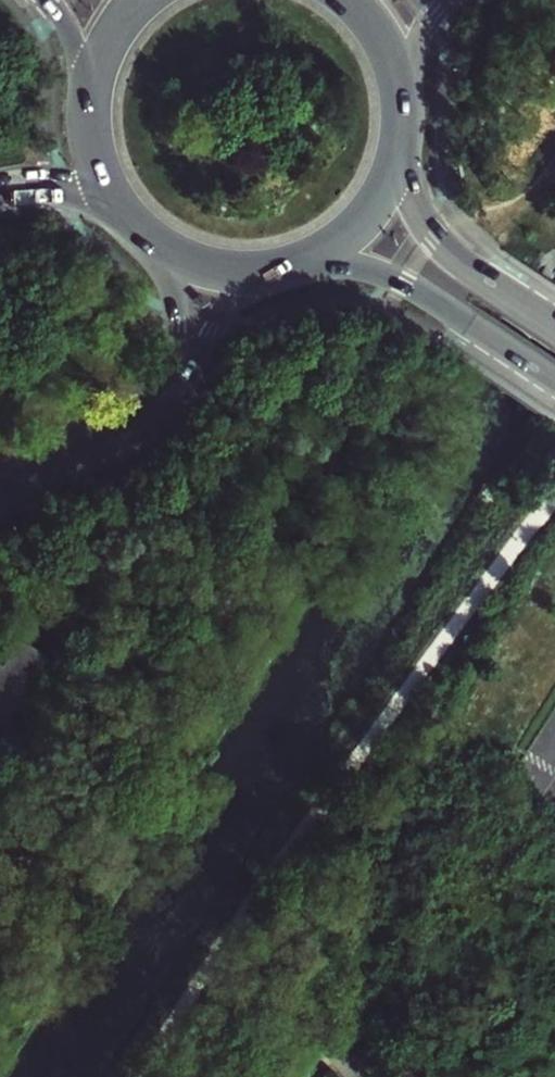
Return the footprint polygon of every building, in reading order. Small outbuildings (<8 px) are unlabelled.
[(0,663),(0,724),(42,657),(14,640),(0,663)]
